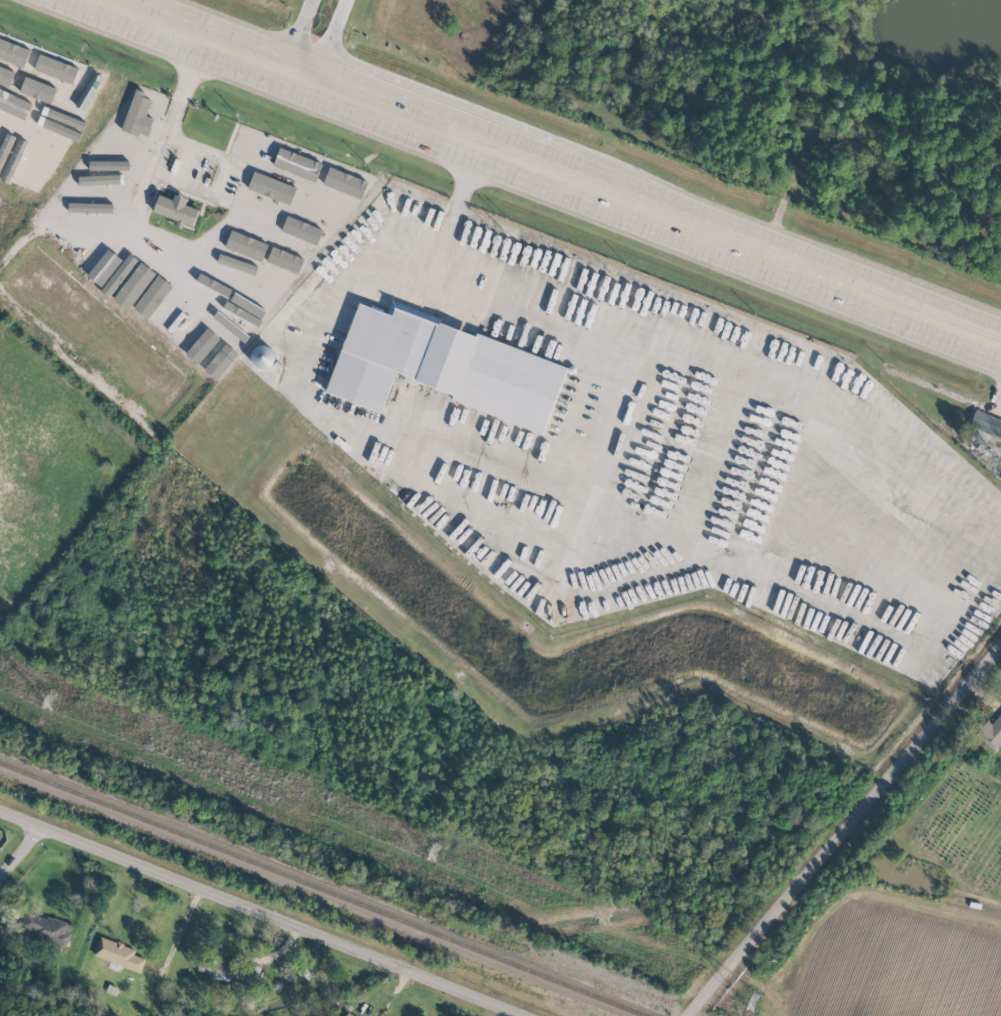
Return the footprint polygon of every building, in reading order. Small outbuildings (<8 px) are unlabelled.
[(141,137),(155,98),(138,92),(123,130),(141,137)] [(272,165),(315,181),(322,163),(279,147),(272,165)] [(320,185),(357,199),(364,180),(328,166),(320,185)] [(296,187),(253,171),(247,189),(290,204),(296,187)] [(77,183),(122,185),(123,175),(78,174),(77,183)] [(114,198),(115,189),(70,188),(70,197),(114,198)] [(302,204),(332,216),(338,200),(308,189),(302,204)] [(185,205),(187,198),(174,194),(172,199),(158,194),(152,213),(183,224),(183,223),(193,227),(199,209),(185,205)] [(236,216),(274,230),(281,213),(243,198),(236,216)] [(106,203),(77,202),(77,210),(106,211),(106,203)] [(279,231),(314,242),(319,227),(284,216),(279,231)] [(51,223),(27,222),(27,230),(51,231),(51,223)] [(261,262),(268,244),(231,230),(224,247),(261,262)] [(106,251),(98,246),(76,279),(83,284),(106,251)] [(91,281),(99,286),(122,251),(114,246),(91,281)] [(298,274),(304,258),(271,246),(266,262),(298,274)] [(135,261),(128,255),(101,289),(109,295),(135,261)] [(155,273),(139,262),(112,299),(128,310),(155,273)] [(224,275),(263,285),(266,275),(226,265),(224,275)] [(132,308),(147,319),(172,286),(157,275),(132,308)] [(241,308),(244,299),(208,286),(205,295),(241,308)] [(186,302),(173,292),(152,319),(166,329),(186,302)] [(239,313),(203,294),(198,302),(234,321),(239,313)] [(391,315),(394,307),(438,323),(440,318),(391,300),(386,313),(391,315)] [(273,312),(260,301),(234,332),(247,343),(273,312)] [(545,432),(566,364),(394,310),(393,315),(355,303),(327,394),(382,411),(394,375),(453,394),(451,403),(545,432)] [(199,364),(219,337),(205,327),(185,355),(199,364)] [(216,380),(238,354),(225,343),(203,370),(216,380)] [(276,360),(266,344),(249,354),(259,371),(276,360)] [(1000,438),(1000,436),(1000,420),(976,409),(969,425),(1000,438)] [(1000,746),(1000,712),(990,724),(987,720),(974,734),(995,752),(1000,746)] [(19,931),(65,947),(70,934),(65,933),(67,925),(26,910),(19,931)] [(144,958),(133,955),(135,948),(99,937),(93,957),(140,972),(144,958)] [(237,980),(238,964),(198,961),(197,971),(211,973),(211,978),(237,980)]
